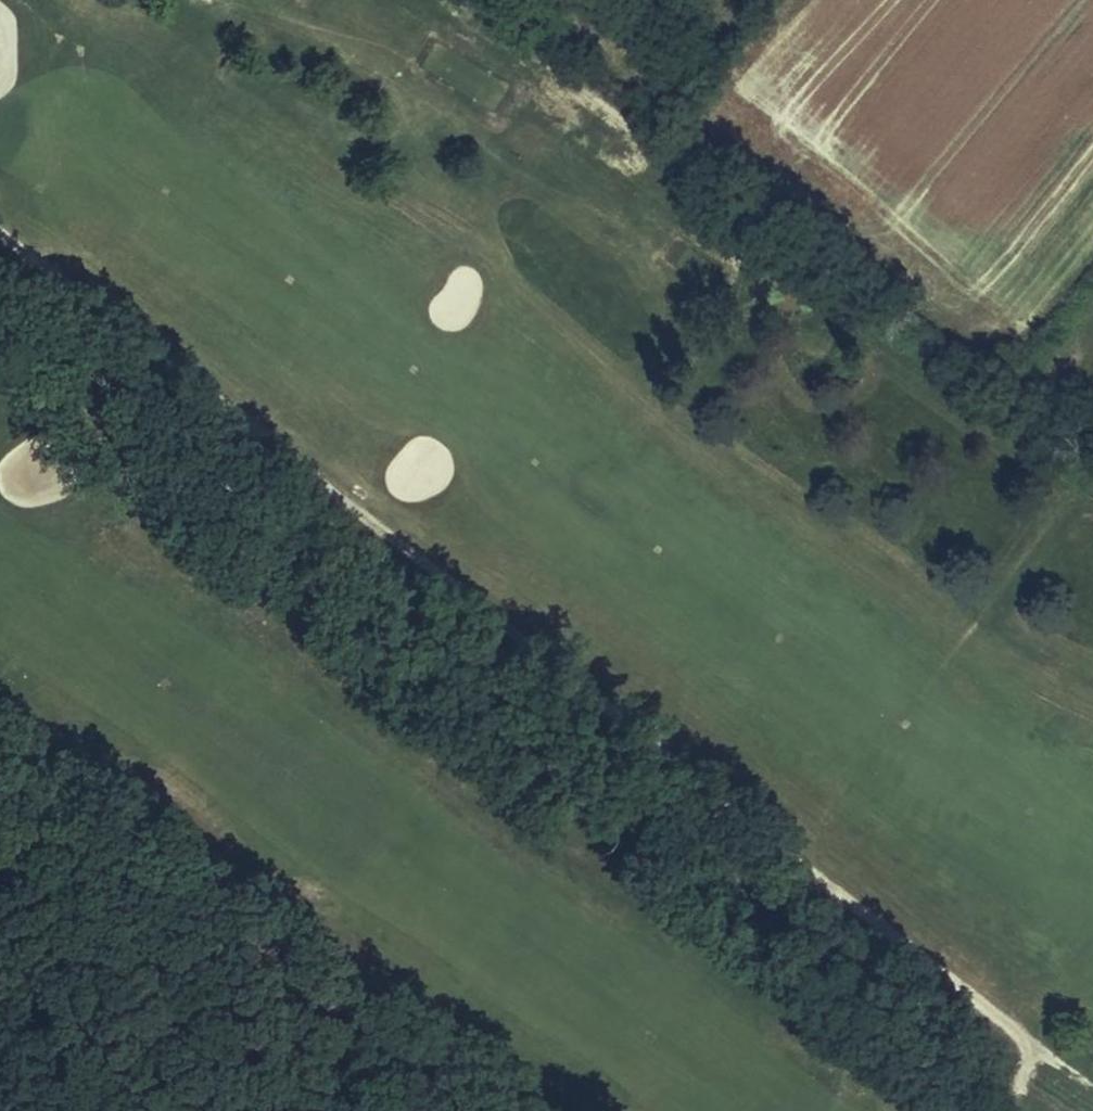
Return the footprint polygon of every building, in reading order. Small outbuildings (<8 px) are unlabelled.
[(400,441),(396,494),(442,497),(446,444),(400,441)]
